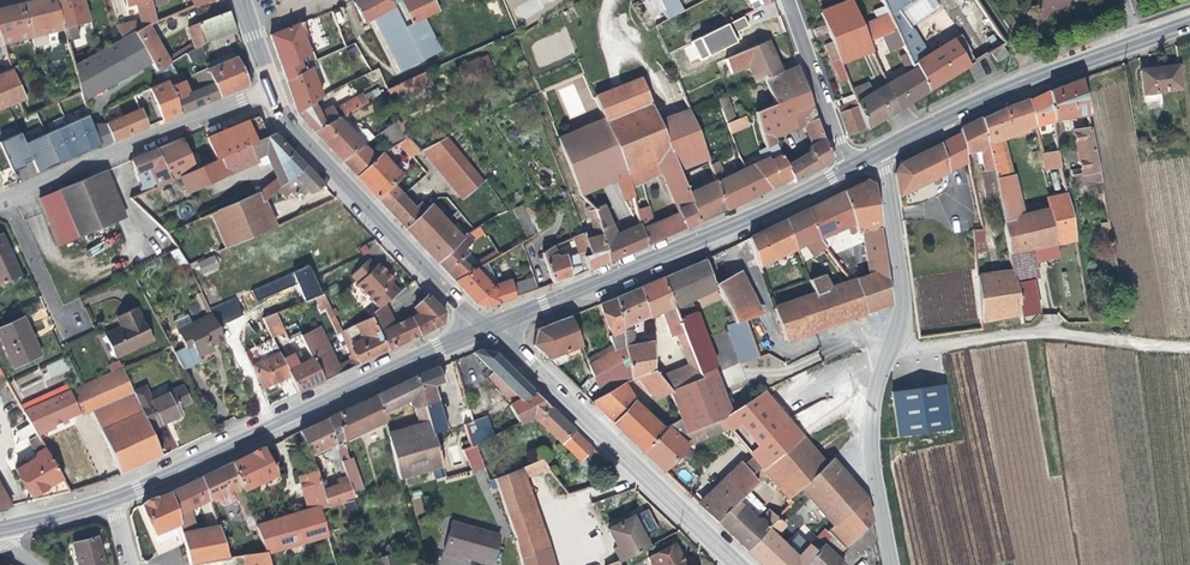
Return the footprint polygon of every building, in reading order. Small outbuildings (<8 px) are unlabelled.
[(25,5),(33,31),(61,24),(59,16),(55,0),(43,0),(38,1),(25,5)] [(59,16),(84,10),(81,0),(55,0),(59,16)] [(127,6),(136,4),(141,20),(143,28),(148,24),(155,20),(154,15),(152,10),(152,9),(149,0),(125,0),(127,6)] [(152,9),(167,4),(166,0),(149,0),(152,9)] [(354,1),(364,21),(367,20),(373,17),(394,7),(390,0),(356,0),(354,1)] [(394,7),(373,17),(383,37),(413,25),(401,1),(402,0),(390,0),(394,7)] [(426,19),(439,13),(433,0),(402,0),(401,1),(413,25),(426,19)] [(662,12),(656,0),(650,0),(645,2),(652,17),(660,13),(662,12)] [(662,12),(660,13),(665,22),(681,14),(674,0),(656,0),(662,12)] [(757,0),(750,0),(754,11),(760,8),(757,0)] [(880,0),(852,0),(850,1),(867,42),(882,36),(893,31),(887,17),(880,1),(880,0)] [(880,1),(887,17),(908,3),(906,0),(881,0),(880,1)] [(850,1),(819,13),(828,35),(838,60),(839,62),(869,49),(867,42),(850,1)] [(25,5),(21,6),(29,32),(30,32),(33,31),(25,5)] [(0,11),(0,36),(2,39),(29,32),(21,6),(6,9),(0,11)] [(59,16),(61,24),(63,31),(75,28),(88,24),(84,10),(59,16)] [(906,31),(897,10),(887,17),(893,31),(894,33),(899,31),(900,33),(906,31)] [(231,21),(227,11),(196,23),(196,24),(203,41),(235,29),(231,21)] [(744,15),(692,41),(701,60),(745,39),(741,30),(750,26),(744,15)] [(1002,20),(1013,36),(1020,31),(1009,15),(1002,20)] [(373,17),(367,20),(377,39),(383,37),(373,17)] [(383,37),(400,71),(442,52),(426,19),(413,25),(383,37)] [(117,28),(123,41),(136,32),(143,28),(141,20),(117,28)] [(313,43),(304,22),(270,36),(278,57),(286,78),(295,77),(303,74),(298,60),(311,55),(307,45),(313,43)] [(136,32),(152,60),(157,69),(163,65),(169,62),(148,24),(143,28),(136,32)] [(186,28),(194,48),(200,46),(205,43),(203,41),(196,24),(186,28)] [(79,41),(75,28),(63,31),(67,44),(79,41)] [(894,33),(893,31),(882,36),(887,49),(899,44),(894,33)] [(899,31),(894,33),(899,44),(909,66),(912,64),(928,91),(948,79),(966,67),(961,58),(962,56),(952,40),(919,60),(906,31),(900,33),(899,31)] [(74,71),(83,100),(102,89),(152,60),(136,32),(123,41),(74,71)] [(50,44),(50,41),(58,40),(57,34),(34,37),(35,46),(50,44)] [(828,35),(820,39),(831,63),(838,60),(828,35)] [(383,37),(377,39),(394,73),(400,71),(383,37)] [(691,62),(700,58),(692,42),(683,46),(691,62)] [(766,42),(724,60),(731,74),(748,67),(756,84),(764,81),(779,74),(773,58),(766,42)] [(194,48),(185,52),(191,61),(192,60),(202,57),(203,56),(200,46),(194,48)] [(185,52),(169,62),(174,71),(191,61),(185,52)] [(180,81),(172,84),(168,85),(180,113),(201,104),(219,97),(207,69),(202,57),(192,60),(196,71),(194,73),(200,84),(196,86),(198,90),(188,93),(183,80),(180,81)] [(219,97),(246,86),(241,72),(235,58),(207,69),(219,97)] [(838,60),(831,63),(839,83),(846,79),(844,75),(839,62),(838,60)] [(1006,61),(1000,63),(1003,69),(1009,66),(1006,61)] [(169,62),(163,65),(172,84),(180,81),(174,71),(169,62)] [(886,85),(898,110),(914,100),(928,91),(912,64),(909,66),(910,71),(886,85)] [(295,77),(286,78),(290,90),(294,100),(308,94),(319,87),(311,66),(308,68),(309,71),(303,74),(295,77)] [(800,77),(797,66),(779,74),(764,81),(775,103),(754,113),(762,135),(771,131),(794,120),(795,120),(792,114),(811,106),(804,86),(800,77)] [(1179,66),(1178,66),(1161,69),(1140,72),(1144,95),(1181,90),(1183,90),(1179,66)] [(11,69),(12,72),(20,88),(24,86),(16,68),(11,69)] [(394,102),(433,85),(427,71),(388,88),(394,102)] [(25,100),(20,88),(12,72),(0,77),(0,111),(25,100)] [(641,78),(595,99),(605,121),(630,176),(633,191),(643,185),(651,180),(645,166),(657,161),(662,174),(679,215),(685,228),(694,224),(710,216),(704,202),(696,206),(689,189),(684,177),(681,170),(661,124),(648,94),(641,78)] [(1088,114),(1081,79),(1067,84),(1055,88),(1063,119),(1088,114)] [(180,113),(168,85),(167,82),(150,89),(164,120),(171,117),(180,113)] [(857,107),(866,130),(883,119),(898,110),(886,85),(873,93),(855,102),(857,107)] [(851,93),(855,102),(873,93),(869,87),(863,87),(851,93)] [(1063,119),(1055,88),(1047,91),(1054,121),(1063,119)] [(1054,121),(1047,91),(1038,95),(1028,99),(1032,125),(1054,124),(1054,121)] [(728,96),(718,99),(726,122),(736,118),(728,96)] [(315,103),(299,114),(306,123),(315,132),(349,114),(348,113),(365,104),(364,100),(360,102),(358,97),(335,110),(333,106),(320,112),(315,103)] [(1003,109),(1010,136),(1032,125),(1028,99),(1027,97),(1014,103),(1003,109)] [(849,104),(836,109),(842,125),(846,136),(864,129),(857,107),(850,109),(849,104)] [(816,120),(811,106),(792,114),(795,120),(794,120),(796,127),(803,124),(809,134),(813,144),(811,145),(810,149),(813,156),(819,168),(825,164),(831,160),(816,120)] [(1053,246),(1075,242),(1069,208),(1048,212),(1021,217),(1002,139),(1010,136),(1003,109),(991,114),(981,119),(990,163),(996,199),(999,210),(1008,255),(1025,252),(1031,251),(1053,246)] [(130,134),(147,127),(140,110),(106,124),(113,141),(130,134)] [(661,124),(681,170),(709,157),(690,112),(661,124)] [(349,114),(315,132),(327,145),(341,160),(365,143),(372,138),(349,114)] [(750,114),(745,117),(728,124),(729,128),(735,125),(751,118),(750,114)] [(88,115),(67,125),(74,140),(83,136),(89,150),(94,148),(101,145),(88,115)] [(216,160),(269,137),(264,128),(259,117),(235,127),(207,138),(216,160)] [(390,147),(400,141),(408,135),(400,119),(381,132),(390,147)] [(960,130),(961,135),(966,155),(978,153),(980,165),(990,163),(981,119),(971,124),(960,130)] [(605,121),(559,140),(581,190),(584,188),(616,174),(624,200),(634,196),(633,191),(630,176),(605,121)] [(67,125),(46,134),(53,150),(62,146),(68,160),(80,154),(74,140),(67,125)] [(729,128),(734,141),(740,139),(735,125),(729,128)] [(1101,182),(1091,129),(1075,133),(1083,176),(1076,178),(1077,187),(1101,182)] [(771,131),(762,135),(766,148),(776,142),(771,131)] [(21,134),(0,143),(13,172),(22,168),(20,165),(24,163),(32,159),(25,143),(21,134)] [(46,134),(25,143),(32,159),(38,173),(46,170),(52,167),(46,153),(53,150),(46,134)] [(261,192),(265,201),(274,193),(277,190),(286,183),(305,165),(291,151),(275,134),(269,137),(216,160),(207,164),(196,169),(179,177),(200,220),(213,214),(240,202),(227,174),(254,162),(253,159),(261,156),(266,165),(273,165),(281,174),(261,192)] [(400,141),(404,146),(411,157),(414,155),(421,150),(410,134),(408,135),(400,141)] [(950,141),(956,170),(968,164),(966,155),(961,135),(950,141)] [(80,154),(89,150),(83,136),(74,140),(80,154)] [(486,180),(449,137),(422,152),(463,199),(486,180)] [(170,180),(179,177),(196,169),(183,138),(171,143),(173,147),(169,149),(167,145),(157,149),(170,180)] [(381,153),(385,157),(404,146),(400,141),(390,147),(381,153)] [(941,145),(949,173),(956,170),(950,141),(941,145)] [(365,143),(341,160),(349,168),(356,176),(377,156),(365,143)] [(895,172),(899,197),(949,173),(941,145),(922,154),(901,164),(895,172)] [(64,162),(68,160),(62,146),(53,150),(59,164),(64,162)] [(139,187),(141,193),(170,180),(157,149),(145,154),(132,159),(144,185),(139,187)] [(59,164),(53,150),(46,153),(52,167),(59,164)] [(356,176),(376,198),(392,183),(400,174),(385,157),(381,153),(377,156),(356,176)] [(1044,173),(1060,170),(1057,154),(1041,157),(1044,173)] [(778,183),(791,177),(787,166),(782,155),(769,162),(778,183)] [(809,174),(819,168),(813,156),(803,162),(809,174)] [(651,180),(662,174),(657,161),(645,166),(651,180)] [(801,178),(809,174),(803,162),(798,161),(787,167),(791,177),(794,183),(801,178)] [(711,164),(715,174),(723,171),(720,162),(711,164)] [(774,185),(778,183),(769,162),(755,168),(770,188),(774,185)] [(990,163),(980,165),(988,202),(996,199),(990,163)] [(318,189),(323,185),(314,175),(305,165),(286,183),(295,193),(302,187),(305,190),(308,187),(312,191),(318,189)] [(759,193),(770,188),(755,168),(752,165),(747,168),(749,171),(759,193)] [(744,200),(759,193),(749,171),(747,168),(718,184),(725,209),(744,200)] [(1051,174),(1054,190),(1060,189),(1056,172),(1051,174)] [(59,246),(119,221),(98,173),(40,197),(59,246)] [(717,213),(725,209),(718,184),(717,181),(693,192),(692,188),(689,189),(696,206),(704,202),(710,216),(717,213)] [(834,196),(807,209),(818,241),(843,228),(841,224),(851,219),(855,231),(861,231),(867,277),(853,282),(865,314),(891,305),(884,256),(872,184),(865,181),(834,196)] [(376,198),(386,208),(402,193),(392,183),(376,198)] [(227,250),(280,226),(278,223),(274,224),(265,201),(261,192),(257,194),(253,196),(240,202),(213,214),(226,248),(227,250)] [(386,208),(436,261),(462,238),(430,203),(420,213),(402,193),(386,208)] [(1100,208),(1106,207),(1104,195),(1097,196),(1100,208)] [(1048,212),(1069,208),(1066,197),(1066,196),(1046,199),(1048,212)] [(990,212),(999,210),(996,199),(988,202),(990,212)] [(521,205),(514,209),(519,219),(526,215),(521,205)] [(619,257),(633,251),(626,236),(617,240),(601,205),(593,208),(596,216),(608,244),(602,247),(608,262),(619,257)] [(657,241),(666,236),(663,227),(662,223),(654,226),(650,208),(637,211),(641,230),(645,246),(657,241)] [(786,220),(796,250),(798,251),(808,246),(813,258),(826,252),(818,241),(807,209),(796,215),(786,220)] [(671,234),(685,228),(679,215),(662,223),(663,227),(668,226),(671,234)] [(597,251),(602,247),(608,244),(596,216),(593,218),(594,220),(592,222),(598,236),(589,241),(593,250),(597,251)] [(751,237),(759,268),(796,250),(786,220),(769,228),(751,237)] [(1103,237),(1111,236),(1109,224),(1101,226),(1103,237)] [(633,251),(645,246),(641,230),(626,236),(633,251)] [(975,251),(983,250),(981,231),(973,232),(975,251)] [(443,268),(447,273),(458,262),(466,255),(463,251),(472,242),(469,240),(472,237),(469,233),(462,238),(436,261),(443,268)] [(581,254),(593,250),(589,241),(586,233),(574,237),(581,254)] [(2,236),(0,237),(0,287),(22,277),(2,236)] [(562,280),(571,277),(566,258),(558,259),(552,245),(541,254),(548,272),(552,284),(562,280)] [(180,267),(189,263),(181,246),(172,250),(180,267)] [(1031,251),(1034,263),(1055,258),(1053,246),(1031,251)] [(587,270),(608,262),(602,247),(597,251),(593,250),(581,254),(566,258),(571,277),(587,270)] [(982,321),(1020,315),(1013,284),(1011,273),(986,276),(983,250),(975,251),(976,262),(982,321)] [(1028,264),(1034,263),(1031,251),(1025,252),(1028,264)] [(1031,280),(1028,264),(1025,252),(1008,255),(1011,273),(1013,284),(1031,280)] [(215,254),(197,261),(202,275),(221,268),(215,254)] [(376,309),(383,304),(391,298),(398,292),(404,288),(398,280),(395,283),(390,276),(381,265),(377,268),(371,259),(352,274),(359,282),(357,283),(376,309)] [(705,259),(689,266),(692,274),(691,274),(700,296),(716,289),(714,285),(705,259)] [(447,273),(455,281),(468,272),(458,262),(447,273)] [(973,330),(982,329),(982,321),(976,262),(960,264),(962,278),(968,278),(973,330)] [(256,301),(313,274),(308,263),(250,290),(256,301)] [(489,305),(499,302),(495,290),(481,276),(485,271),(480,265),(468,272),(455,281),(465,292),(475,302),(489,305)] [(683,268),(678,271),(691,299),(700,296),(691,274),(692,274),(689,266),(683,268)] [(678,271),(663,277),(678,318),(695,360),(701,374),(713,369),(714,365),(689,300),(691,299),(678,271)] [(714,285),(716,289),(733,324),(744,320),(753,316),(733,276),(714,285)] [(651,282),(639,287),(649,312),(651,316),(667,309),(671,320),(678,318),(663,277),(651,282)] [(821,277),(809,281),(814,296),(774,310),(785,343),(848,321),(852,320),(841,286),(829,290),(826,291),(821,277)] [(514,297),(532,291),(528,279),(510,285),(514,297)] [(1021,323),(1032,323),(1038,315),(1031,280),(1013,284),(1020,315),(1021,323)] [(305,300),(323,293),(317,282),(258,308),(263,318),(275,313),(305,300)] [(841,286),(852,320),(865,314),(853,282),(848,283),(841,286)] [(499,302),(514,297),(510,285),(495,290),(499,302)] [(615,296),(621,329),(624,338),(628,360),(633,380),(638,378),(655,370),(654,341),(635,346),(630,320),(649,312),(639,287),(627,292),(615,296)] [(391,298),(396,304),(403,298),(398,292),(391,298)] [(436,305),(427,295),(414,307),(417,311),(417,317),(395,327),(388,312),(383,304),(376,309),(367,316),(368,318),(385,349),(442,323),(443,313),(436,305)] [(615,296),(599,303),(610,333),(621,329),(615,296)] [(383,304),(388,312),(397,305),(396,304),(391,298),(383,304)] [(219,322),(242,316),(237,299),(214,305),(219,322)] [(144,319),(139,309),(120,317),(124,327),(117,330),(106,335),(117,357),(155,339),(145,317),(144,319)] [(225,339),(213,313),(191,323),(192,326),(179,332),(186,346),(174,351),(182,368),(199,360),(197,357),(208,352),(213,350),(211,346),(225,339)] [(192,326),(191,323),(187,313),(174,320),(179,332),(192,326)] [(275,313),(263,318),(262,318),(272,338),(283,332),(275,313)] [(580,344),(569,315),(552,322),(534,329),(531,343),(546,358),(580,344)] [(368,358),(385,349),(368,318),(341,331),(347,345),(350,343),(359,363),(368,358)] [(43,357),(36,345),(34,345),(30,336),(22,320),(0,330),(0,338),(15,369),(43,357)] [(744,320),(733,324),(727,327),(740,364),(757,358),(744,320)] [(323,379),(337,373),(328,354),(317,328),(302,335),(313,357),(323,379)] [(607,354),(587,364),(592,376),(597,374),(603,371),(628,360),(624,338),(616,343),(618,348),(607,354)] [(276,382),(289,375),(287,370),(282,359),(272,339),(256,346),(263,359),(252,365),(263,388),(276,382)] [(337,373),(359,363),(350,343),(347,345),(344,346),(349,357),(338,362),(333,351),(331,352),(328,354),(337,373)] [(519,402),(536,393),(516,374),(494,353),(480,350),(471,354),(508,391),(519,402)] [(287,370),(297,365),(292,354),(282,359),(287,370)] [(312,385),(323,379),(313,357),(297,365),(287,370),(289,375),(297,392),(312,385)] [(58,375),(65,364),(57,359),(50,369),(58,375)] [(605,389),(607,393),(625,384),(633,380),(628,360),(603,371),(610,386),(605,389)] [(701,374),(695,360),(690,363),(693,372),(697,378),(702,377),(701,374)] [(124,367),(82,386),(71,391),(80,411),(92,406),(133,389),(124,367)] [(468,449),(465,437),(462,425),(446,430),(434,387),(444,382),(438,367),(428,371),(415,376),(424,403),(431,426),(444,468),(472,461),(468,449)] [(0,369),(0,392),(14,417),(21,430),(31,424),(24,413),(0,369)] [(655,370),(638,378),(654,397),(671,389),(655,370)] [(697,378),(693,372),(686,375),(689,381),(697,378)] [(458,376),(464,400),(467,409),(475,408),(467,374),(458,376)] [(424,403),(415,376),(398,384),(376,395),(383,422),(424,403)] [(689,381),(671,389),(682,419),(685,427),(686,431),(695,429),(715,421),(719,420),(702,377),(697,378),(689,381)] [(764,392),(772,387),(768,377),(758,382),(763,392),(764,392)] [(607,393),(591,401),(604,414),(613,422),(634,401),(625,384),(607,393)] [(932,385),(892,392),(898,437),(940,430),(932,385)] [(179,410),(193,405),(186,387),(174,392),(151,401),(148,393),(145,388),(134,392),(147,425),(156,422),(158,426),(170,421),(181,416),(179,410)] [(134,392),(133,389),(92,406),(120,475),(143,464),(160,457),(147,425),(134,392)] [(71,391),(24,413),(31,424),(35,432),(80,411),(71,391)] [(510,405),(519,402),(508,391),(502,397),(510,405)] [(763,392),(721,419),(738,439),(752,456),(700,506),(716,522),(736,501),(756,480),(749,473),(802,435),(764,392),(763,392)] [(581,462),(593,449),(562,419),(536,393),(519,402),(510,405),(507,408),(513,416),(518,423),(533,415),(581,462)] [(383,422),(376,395),(357,403),(336,413),(343,436),(343,441),(383,422)] [(458,412),(462,425),(471,423),(467,409),(464,400),(459,401),(462,411),(458,412)] [(634,401),(613,422),(624,433),(645,411),(634,401)] [(645,411),(624,433),(643,451),(664,429),(645,411)] [(343,436),(336,413),(326,418),(332,441),(343,436)] [(485,440),(518,423),(513,416),(481,433),(485,440)] [(332,441),(326,418),(313,424),(298,431),(308,456),(316,452),(333,444),(332,441)] [(664,429),(643,451),(655,462),(663,470),(686,444),(674,432),(685,427),(682,419),(667,426),(664,429)] [(721,419),(719,420),(715,421),(724,431),(734,443),(738,439),(721,419)] [(724,431),(715,421),(695,429),(699,439),(724,431)] [(462,425),(465,437),(471,435),(473,432),(471,423),(462,425)] [(387,437),(399,479),(414,476),(444,468),(431,426),(387,437)] [(826,463),(805,438),(802,435),(749,473),(756,480),(769,475),(786,495),(799,485),(826,463)] [(343,441),(343,436),(332,441),(333,444),(334,449),(341,463),(348,460),(343,441)] [(47,489),(62,480),(58,475),(40,441),(33,445),(32,449),(35,453),(34,459),(15,470),(31,498),(47,489)] [(858,459),(846,446),(831,459),(843,472),(858,459)] [(275,474),(262,448),(248,455),(231,463),(241,489),(275,474)] [(316,452),(308,456),(314,470),(319,482),(328,480),(316,452)] [(515,471),(519,481),(543,471),(548,468),(542,459),(515,471)] [(831,459),(826,463),(799,485),(802,489),(833,523),(826,529),(831,535),(842,548),(848,543),(871,523),(866,498),(843,472),(831,459)] [(352,490),(361,488),(348,460),(341,463),(344,471),(352,490)] [(241,489),(231,463),(216,470),(199,479),(209,499),(209,501),(216,498),(219,506),(223,507),(244,498),(241,489)] [(322,505),(329,503),(319,482),(314,470),(298,475),(305,499),(304,500),(306,509),(254,526),(264,552),(329,531),(322,505)] [(355,496),(352,490),(344,471),(340,473),(342,477),(328,480),(319,482),(329,503),(355,496)] [(516,540),(515,541),(519,559),(543,552),(519,481),(515,471),(495,480),(503,503),(516,540)] [(14,503),(0,478),(0,508),(14,503)] [(185,485),(170,492),(179,513),(209,499),(199,479),(185,485)] [(802,489),(799,485),(786,495),(789,499),(790,499),(802,489)] [(411,494),(416,515),(425,513),(419,491),(411,494)] [(156,498),(142,505),(156,535),(183,523),(179,513),(170,492),(156,498)] [(744,508),(736,501),(716,522),(723,528),(744,508)] [(753,518),(744,508),(723,528),(734,538),(745,549),(774,517),(775,515),(768,509),(759,518),(753,518)] [(612,548),(619,561),(648,546),(643,536),(655,530),(651,521),(645,510),(633,516),(632,515),(607,529),(616,546),(612,548)] [(774,517),(782,523),(787,517),(779,510),(775,515),(774,517)] [(745,549),(753,557),(772,534),(782,523),(774,517),(745,549)] [(451,522),(440,552),(462,559),(481,564),(489,564),(498,538),(451,522)] [(183,523),(156,535),(160,544),(187,532),(183,523)] [(871,523),(848,543),(857,552),(865,545),(868,564),(879,564),(871,523)] [(190,564),(230,557),(218,526),(187,532),(190,564)] [(753,557),(762,564),(782,543),(772,534),(753,557)] [(831,535),(823,544),(820,546),(815,551),(802,564),(841,564),(843,563),(835,555),(842,548),(831,535)] [(361,562),(373,558),(373,557),(374,557),(368,537),(355,540),(361,562)] [(95,538),(72,544),(77,564),(105,564),(104,563),(102,554),(99,555),(95,538)] [(802,564),(815,551),(807,543),(795,555),(782,543),(762,564),(802,564)] [(652,564),(685,564),(683,561),(675,544),(648,556),(652,564)] [(264,552),(243,555),(246,564),(268,564),(264,552)] [(543,552),(519,559),(520,564),(547,564),(543,552)] [(392,554),(376,558),(377,564),(396,564),(392,554)]
